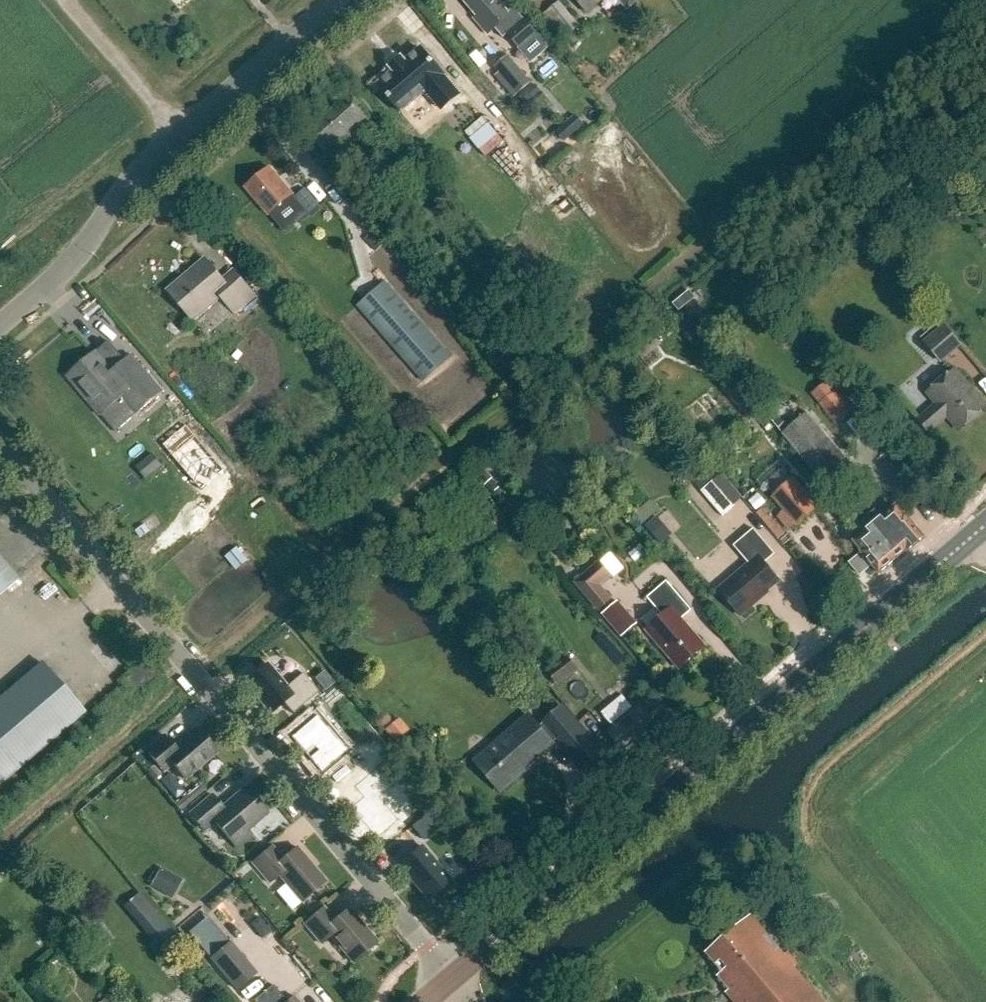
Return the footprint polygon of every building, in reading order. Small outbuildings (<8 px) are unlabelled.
[(477,16),(474,19),(488,34),(495,29),(503,38),(507,35),(525,20),(514,8),(508,12),(498,0),(463,0),(477,16)] [(586,13),(602,1),(602,0),(576,0),(586,13)] [(628,9),(638,0),(620,0),(628,9)] [(561,2),(548,13),(575,46),(584,38),(577,30),(581,27),(561,2)] [(525,20),(507,35),(520,50),(538,35),(525,20)] [(442,110),(460,95),(434,64),(434,63),(432,61),(431,61),(421,49),(405,63),(402,59),(391,68),(394,71),(378,85),(389,97),(388,98),(390,101),(391,100),(401,112),(426,92),(442,110)] [(509,57),(495,69),(518,95),(531,83),(509,57)] [(329,113),(350,139),(373,120),(351,95),(329,113)] [(307,132),(328,158),(350,139),(329,113),(307,132)] [(564,124),(572,134),(583,125),(575,115),(564,124)] [(246,188),(268,215),(292,195),(270,168),(246,188)] [(294,197),(308,214),(319,205),(305,188),(294,197)] [(190,272),(192,276),(171,294),(193,320),(221,296),(236,314),(256,297),(234,271),(223,280),(205,259),(190,272)] [(357,306),(422,382),(452,356),(386,281),(357,306)] [(944,324),(923,342),(941,363),(962,345),(944,324)] [(123,396),(138,414),(163,392),(132,356),(122,364),(111,373),(94,354),(68,376),(101,415),(123,396)] [(928,393),(937,404),(919,420),(929,432),(947,416),(959,430),(985,407),(985,406),(955,370),(928,393)] [(812,394),(837,426),(853,413),(828,381),(812,394)] [(781,433),(825,484),(850,463),(807,411),(781,433)] [(202,490),(225,471),(187,426),(164,445),(202,490)] [(153,454),(136,467),(147,479),(163,466),(153,454)] [(696,485),(723,517),(735,507),(708,475),(696,485)] [(782,511),(796,525),(818,504),(793,478),(771,498),(782,511)] [(651,498),(633,514),(642,524),(660,508),(651,498)] [(882,534),(900,556),(907,550),(908,551),(924,537),(905,515),(904,516),(896,506),(874,525),(877,529),(879,527),(884,533),(882,534)] [(872,565),(879,573),(900,556),(882,534),(884,533),(879,527),(877,529),(874,525),(868,517),(859,525),(865,533),(855,542),(863,552),(854,560),(864,572),(872,565)] [(716,590),(739,617),(755,603),(754,602),(778,581),(762,563),(773,554),(752,529),(731,546),(747,564),(716,590)] [(248,562),(237,548),(230,554),(241,567),(248,562)] [(17,581),(0,561),(0,596),(17,581)] [(598,588),(610,577),(595,561),(567,586),(593,615),(609,600),(598,588)] [(664,582),(644,598),(660,617),(643,631),(676,670),(703,648),(679,619),(689,611),(664,582)] [(602,618),(621,640),(634,629),(614,607),(602,618)] [(545,671),(556,686),(578,671),(567,655),(545,671)] [(81,712),(41,664),(0,699),(0,781),(81,712)] [(267,665),(245,683),(271,714),(283,704),(292,714),(318,693),(302,674),(286,688),(267,665)] [(334,684),(324,672),(315,679),(325,691),(334,684)] [(648,721),(649,720),(637,706),(604,734),(620,753),(633,743),(651,765),(671,748),(648,721)] [(600,757),(560,710),(536,730),(526,718),(473,763),(498,794),(521,775),(519,772),(557,740),(570,755),(567,758),(580,773),(600,757)] [(291,737),(321,773),(346,752),(316,716),(291,737)] [(384,730),(394,742),(408,730),(398,718),(384,730)] [(162,737),(143,753),(157,769),(166,762),(183,782),(214,756),(194,731),(172,750),(162,737)] [(356,785),(365,796),(350,808),(376,839),(399,820),(379,797),(396,784),(380,765),(356,785)] [(341,805),(358,792),(352,784),(335,798),(341,805)] [(265,816),(243,790),(219,809),(209,797),(186,817),(197,829),(207,820),(233,851),(249,838),(245,833),(265,816)] [(432,833),(421,820),(412,828),(422,840),(432,833)] [(421,847),(399,865),(429,901),(451,882),(421,847)] [(266,886),(276,878),(299,905),(323,884),(294,850),(280,862),(269,849),(249,866),(266,886)] [(159,866),(148,885),(171,898),(182,879),(159,866)] [(138,893),(126,904),(158,943),(170,932),(138,893)] [(327,939),(350,966),(375,945),(346,911),(331,923),(320,910),(301,927),(318,947),(327,939)] [(735,1001),(824,1001),(752,916),(708,954),(723,972),(718,976),(730,989),(726,992),(735,1001)] [(208,918),(186,936),(234,995),(256,977),(208,918)] [(270,988),(253,1001),(282,1001),(270,988)]
